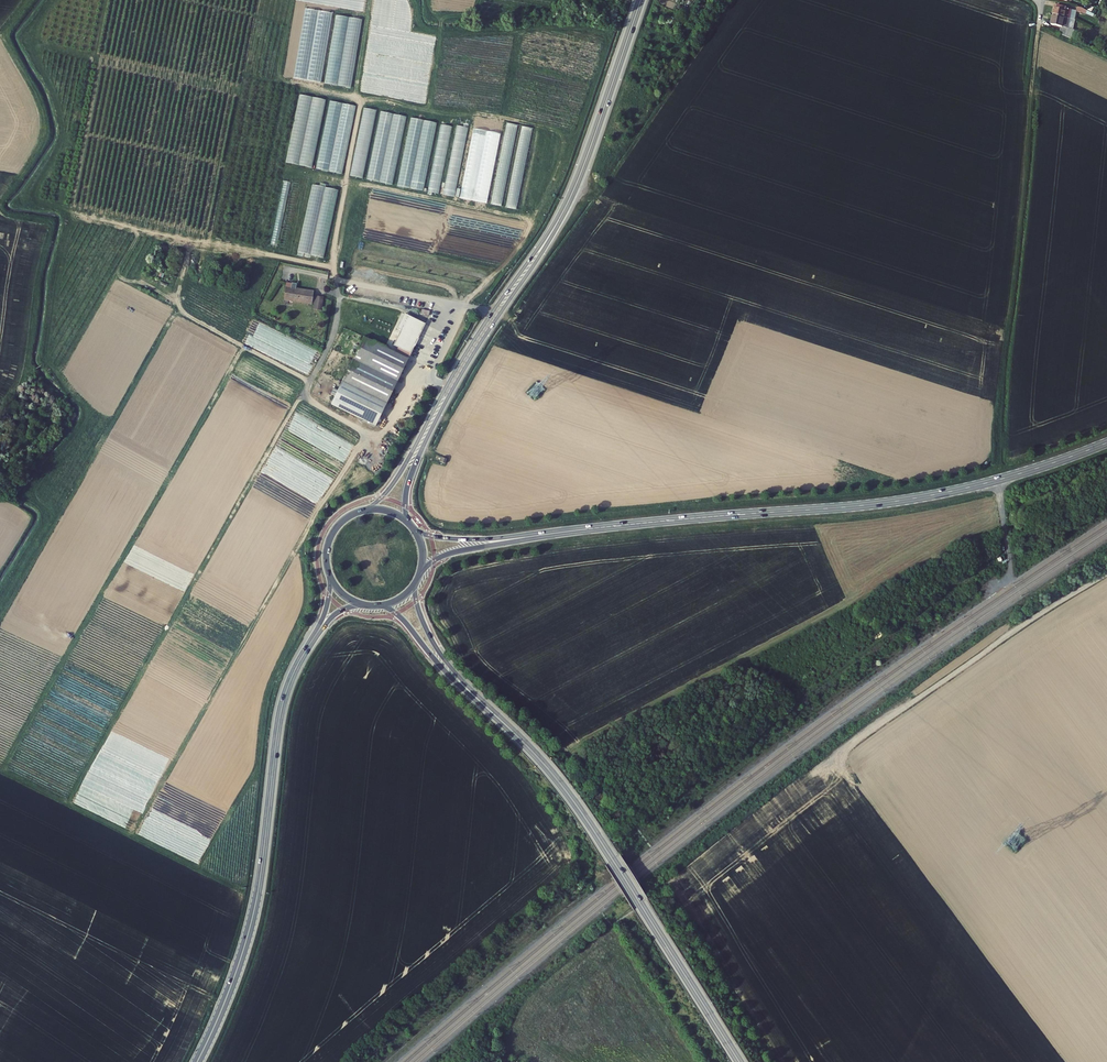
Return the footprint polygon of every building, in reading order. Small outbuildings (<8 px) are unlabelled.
[(1069,8),(1055,5),(1053,15),(1063,17),(1067,18),(1069,8)] [(1061,23),(1063,17),(1053,15),(1051,24),(1057,26),(1057,22),(1061,23)] [(357,47),(331,43),(325,83),(351,87),(357,47)] [(299,142),(306,99),(301,99),(295,141),(299,142)] [(317,168),(343,173),(355,105),(329,100),(317,168)] [(461,198),(471,200),(487,118),(476,116),(461,198)] [(487,202),(501,120),(490,119),(477,201),(487,202)] [(505,122),(493,204),(504,205),(516,124),(505,122)] [(437,137),(429,191),(440,193),(451,126),(442,124),(439,137),(437,137)] [(444,194),(456,196),(468,127),(456,125),(444,194)] [(517,209),(532,127),(522,125),(507,207),(517,209)] [(358,134),(351,175),(363,177),(372,131),(365,130),(364,135),(358,134)] [(398,185),(424,190),(434,134),(428,133),(427,137),(428,137),(427,143),(419,141),(419,144),(414,143),(413,147),(405,146),(398,185)] [(367,179),(393,183),(401,139),(401,138),(394,137),(393,145),(388,144),(379,142),(379,143),(374,142),(367,179)] [(282,299),(311,303),(313,291),(291,288),(292,283),(285,282),(282,299)] [(315,295),(313,308),(322,309),(324,297),(315,295)] [(416,319),(405,313),(398,328),(402,330),(395,344),(400,346),(397,351),(410,357),(412,353),(425,325),(426,323),(416,319)] [(386,345),(363,334),(349,363),(395,387),(409,359),(410,357),(397,351),(386,345)] [(395,387),(349,363),(341,379),(388,402),(391,396),(395,387)] [(388,402),(341,379),(329,404),(374,427),(388,402)]
